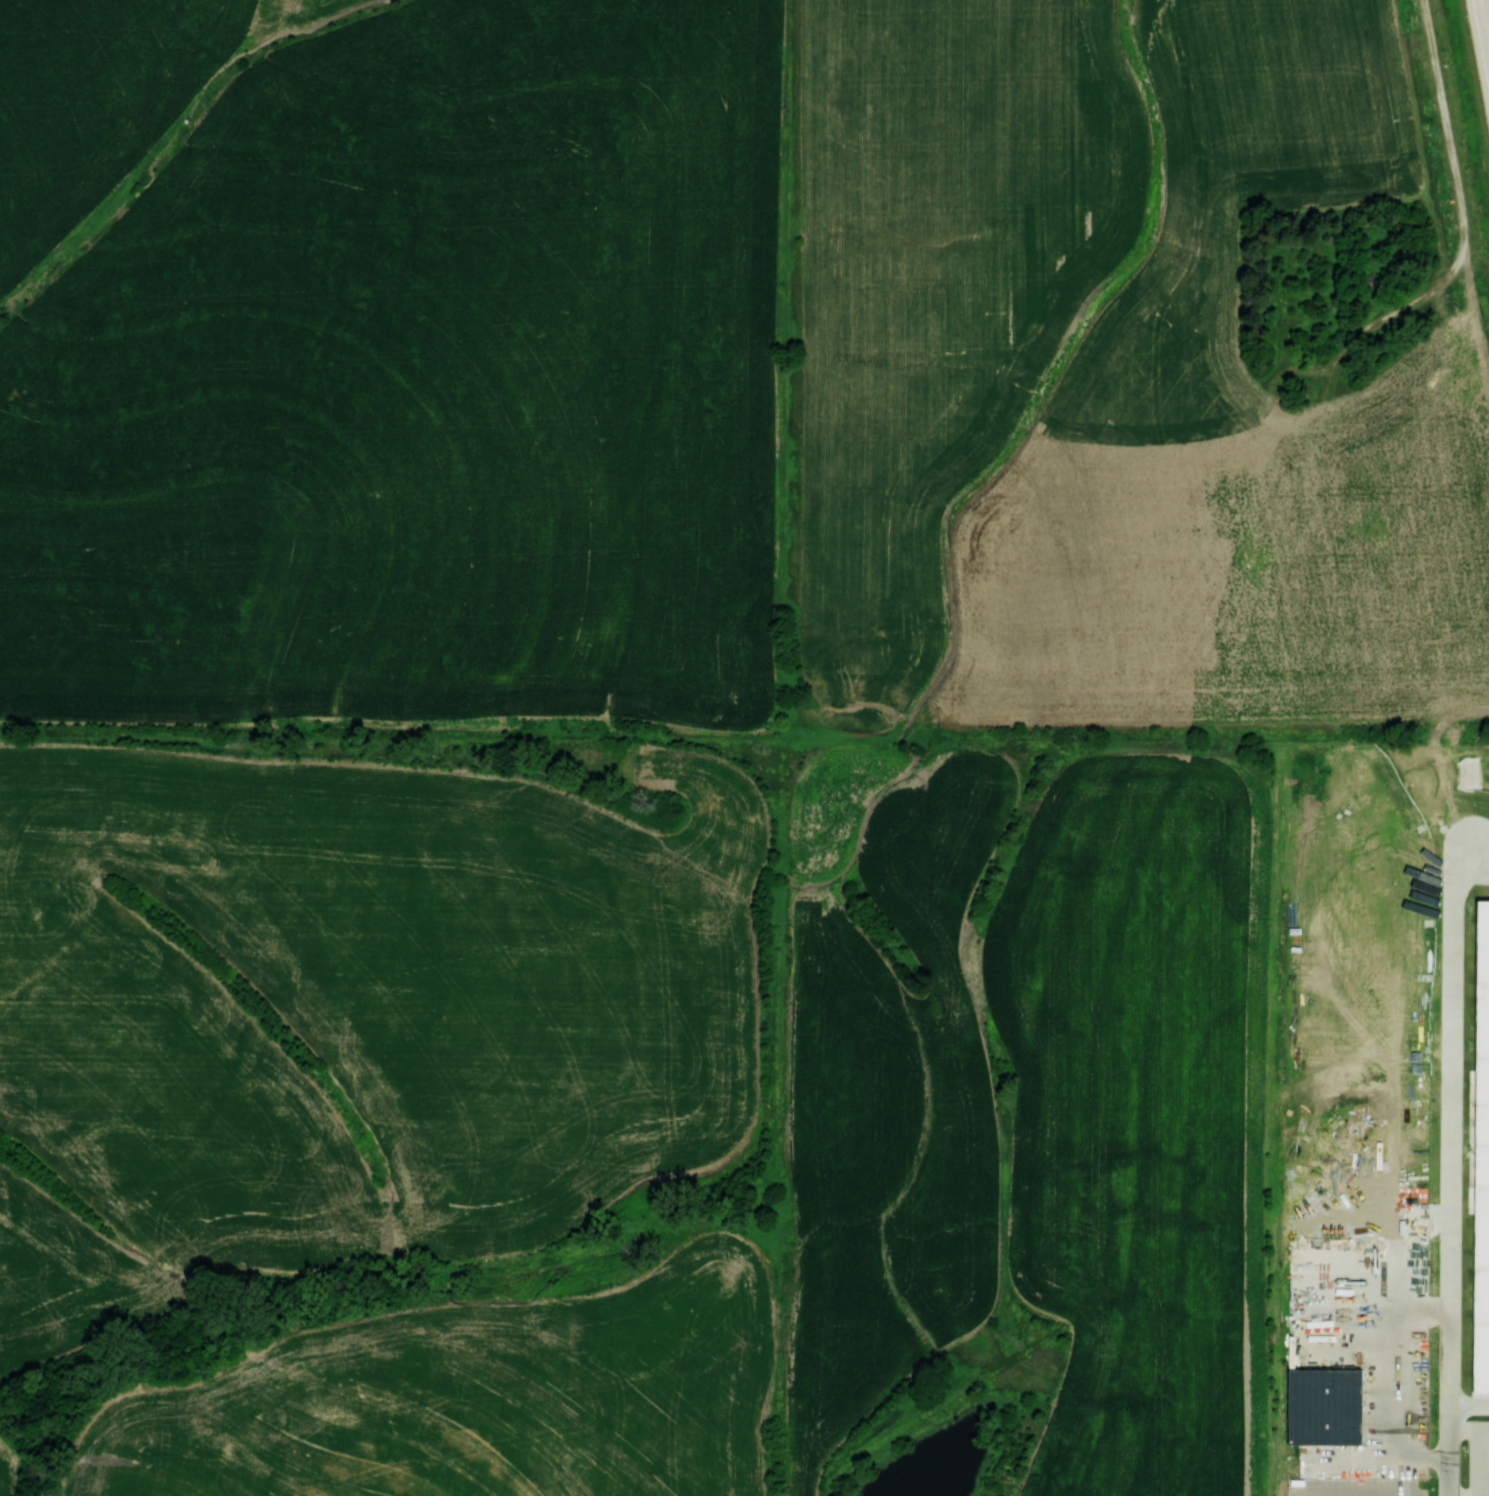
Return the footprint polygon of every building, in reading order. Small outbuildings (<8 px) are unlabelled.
[(1475,900),(1474,1070),(1474,1071),(1472,1393),(1488,1393),(1488,900),(1475,900)] [(1287,1444),(1362,1445),(1363,1369),(1288,1368),(1287,1444)]
